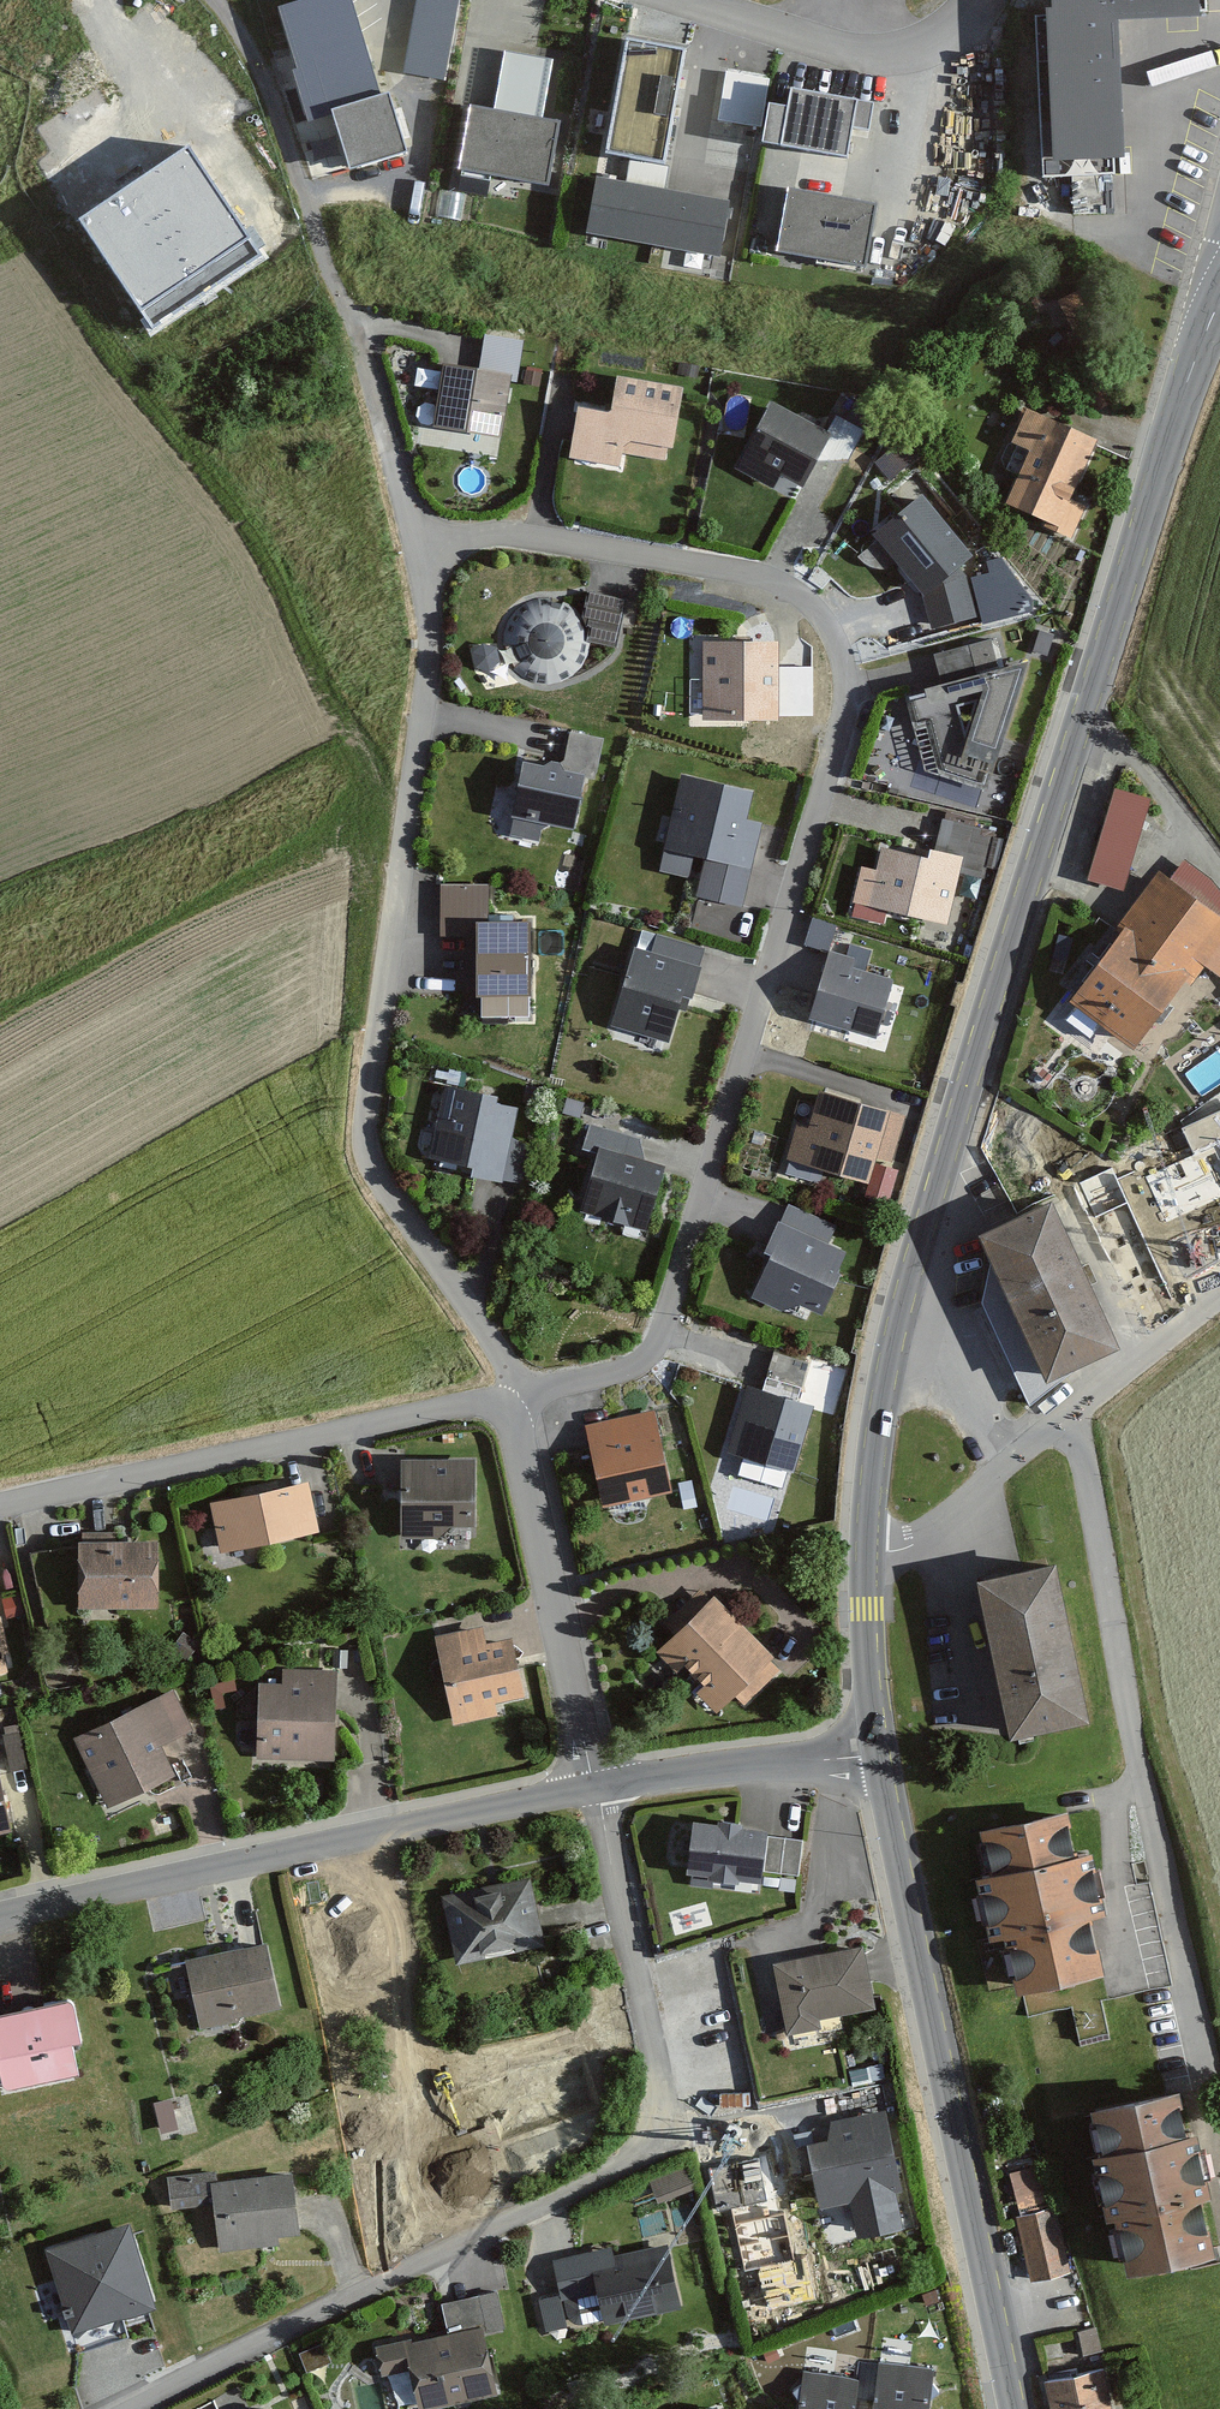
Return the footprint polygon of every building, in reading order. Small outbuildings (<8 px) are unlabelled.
[(350,0),(291,0),(279,4),(310,108),(336,100),(353,156),(403,141),(387,88),(378,91),(350,0)] [(407,67),(443,74),(457,0),(419,0),(407,67)] [(1196,0),(1055,0),(1055,2),(1050,3),(1051,15),(1038,16),(1046,167),(1110,163),(1109,147),(1121,146),(1114,9),(1196,5),(1196,0)] [(681,42),(629,33),(610,139),(662,148),(681,42)] [(767,77),(728,71),(721,115),(760,122),(767,77)] [(789,97),(771,94),(765,130),(846,144),(851,115),(867,118),(871,94),(792,80),(789,97)] [(556,117),(474,102),(464,159),(546,174),(556,117)] [(299,118),(316,170),(339,163),(322,111),(299,118)] [(185,143),(76,218),(153,330),(263,255),(185,143)] [(727,197),(598,174),(589,225),(718,248),(727,197)] [(875,199),(791,184),(780,243),(864,258),(875,199)] [(511,375),(443,363),(432,425),(499,438),(511,375)] [(612,409),(577,403),(566,457),(619,467),(623,448),(672,457),(685,389),(619,376),(612,409)] [(823,436),(765,403),(729,467),(788,500),(823,436)] [(1093,438),(1027,408),(1015,436),(1034,444),(1011,496),(1051,514),(1048,522),(1070,532),(1083,504),(1067,497),(1093,438)] [(907,436),(875,462),(891,481),(922,455),(907,436)] [(970,550),(922,491),(876,529),(924,588),(970,550)] [(1033,611),(1029,594),(1001,558),(986,562),(989,572),(971,577),(983,624),(1033,611)] [(577,586),(572,613),(579,626),(581,640),(611,646),(622,595),(577,586)] [(497,634),(498,647),(502,660),(511,670),(522,678),(534,681),(548,680),(560,676),(571,666),(578,654),(581,640),(579,626),(572,613),(561,604),(547,599),(533,598),(519,603),(509,611),(501,622),(497,634)] [(1054,635),(1039,631),(1033,652),(1048,657),(1054,635)] [(933,682),(901,691),(909,719),(923,716),(936,765),(983,779),(1022,659),(999,665),(989,633),(924,651),(933,682)] [(779,641),(703,641),(703,720),(779,719),(779,641)] [(558,763),(514,754),(498,830),(532,837),(535,821),(567,828),(577,778),(589,780),(598,737),(565,730),(558,763)] [(747,789),(677,771),(658,846),(747,868),(758,822),(740,817),(747,789)] [(1150,800),(1110,789),(1085,880),(1124,891),(1150,800)] [(929,857),(880,844),(866,901),(942,920),(953,875),(980,882),(993,828),(940,815),(929,857)] [(1184,976),(1191,967),(1216,985),(1219,979),(1219,920),(1218,918),(1219,915),(1219,894),(1178,864),(1164,883),(1152,874),(1113,928),(1184,976)] [(484,879),(429,879),(429,931),(467,931),(467,1008),(523,1009),(523,914),(483,914),(484,879)] [(814,911),(806,935),(827,943),(836,919),(814,911)] [(1133,1046),(1184,976),(1113,928),(1063,996),(1133,1046)] [(649,951),(628,944),(603,1025),(666,1045),(699,944),(656,930),(649,951)] [(859,956),(825,947),(806,1016),(870,1033),(885,978),(855,970),(859,956)] [(889,1035),(906,978),(890,973),(873,1030),(889,1035)] [(510,1101),(428,1083),(410,1165),(492,1183),(510,1101)] [(897,1117),(813,1090),(801,1128),(787,1124),(776,1160),(861,1186),(869,1160),(882,1164),(897,1117)] [(1088,1170),(1138,1276),(1219,1238),(1219,1156),(1202,1117),(1088,1170)] [(637,1134),(583,1118),(575,1149),(590,1154),(575,1206),(638,1224),(654,1168),(629,1161),(637,1134)] [(1049,1199),(974,1231),(1037,1379),(1112,1348),(1049,1199)] [(843,1225),(775,1201),(744,1289),(813,1313),(843,1225)] [(759,1387),(739,1381),(715,1459),(783,1480),(806,1405),(790,1401),(802,1361),(770,1351),(759,1387)] [(655,1411),(587,1425),(603,1506),(671,1493),(655,1411)] [(476,1459),(401,1460),(401,1537),(477,1536),(476,1459)] [(309,1482),(211,1503),(221,1553),(320,1532),(309,1482)] [(78,1542),(79,1609),(159,1608),(158,1541),(78,1542)] [(979,1583),(1012,1741),(1089,1724),(1055,1567),(979,1583)] [(741,1630),(710,1599),(653,1656),(684,1687),(741,1630)] [(10,1663),(0,1617),(0,1665),(10,1663)] [(439,1636),(457,1719),(494,1711),(491,1695),(521,1688),(510,1639),(484,1645),(480,1627),(439,1636)] [(741,1630),(684,1687),(713,1716),(770,1660),(741,1630)] [(199,1646),(183,1631),(170,1647),(186,1661),(199,1646)] [(262,1685),(261,1753),(332,1754),(333,1674),(290,1673),(289,1685),(262,1685)] [(110,1800),(169,1773),(138,1709),(80,1736),(110,1800)] [(1074,1861),(1062,1813),(983,1833),(995,1879),(975,1884),(989,1943),(1004,1940),(1018,1996),(1101,1976),(1088,1920),(1106,1915),(1091,1857),(1074,1861)] [(714,1836),(691,1833),(685,1879),(708,1882),(708,1887),(735,1890),(736,1883),(758,1886),(764,1840),(743,1838),(744,1831),(715,1828),(714,1836)] [(803,1843),(769,1838),(764,1875),(798,1880),(803,1843)] [(547,1946),(533,1879),(446,1897),(460,1964),(547,1946)] [(280,2008),(267,1946),(182,1963),(197,2039),(242,2029),(240,2016),(280,2008)] [(872,2011),(861,1950),(774,1965),(788,2039),(819,2033),(817,2022),(872,2011)] [(72,2000),(0,2013),(0,2071),(4,2094),(88,2079),(72,2000)] [(1180,2092),(1090,2111),(1100,2160),(1093,2161),(1107,2223),(1116,2221),(1128,2279),(1212,2261),(1200,2205),(1212,2202),(1198,2137),(1190,2139),(1180,2092)] [(170,2098),(153,2103),(162,2134),(178,2130),(170,2098)] [(811,2134),(825,2197),(851,2191),(859,2227),(903,2217),(896,2185),(905,2183),(889,2106),(833,2118),(835,2129),(811,2134)] [(768,2198),(757,2153),(709,2164),(719,2208),(768,2198)] [(1010,2164),(1016,2200),(1044,2196),(1039,2160),(1010,2164)] [(649,2181),(658,2204),(698,2189),(689,2166),(649,2181)] [(170,2208),(217,2202),(215,2183),(219,2182),(218,2170),(166,2177),(170,2208)] [(291,2173),(219,2182),(215,2183),(217,2202),(222,2246),(299,2236),(291,2173)] [(1032,2282),(1074,2274),(1058,2209),(1017,2219),(1032,2282)] [(794,2261),(784,2213),(734,2223),(744,2271),(794,2261)] [(154,2305),(128,2226),(49,2252),(75,2331),(154,2305)] [(681,2304),(668,2243),(616,2254),(613,2243),(554,2255),(569,2328),(681,2304)] [(441,2296),(448,2329),(484,2321),(486,2329),(506,2325),(497,2284),(441,2296)] [(486,2329),(484,2321),(448,2329),(417,2335),(415,2329),(369,2339),(377,2377),(409,2370),(417,2408),(433,2408),(500,2395),(486,2329)] [(1097,2328),(1077,2333),(1083,2358),(1103,2353),(1097,2328)] [(324,2343),(299,2354),(307,2373),(332,2362),(324,2343)] [(873,2408),(929,2408),(935,2364),(880,2356),(873,2408)] [(805,2364),(799,2408),(855,2408),(860,2372),(805,2364)] [(1044,2383),(1050,2408),(1111,2408),(1102,2370),(1044,2383)]
